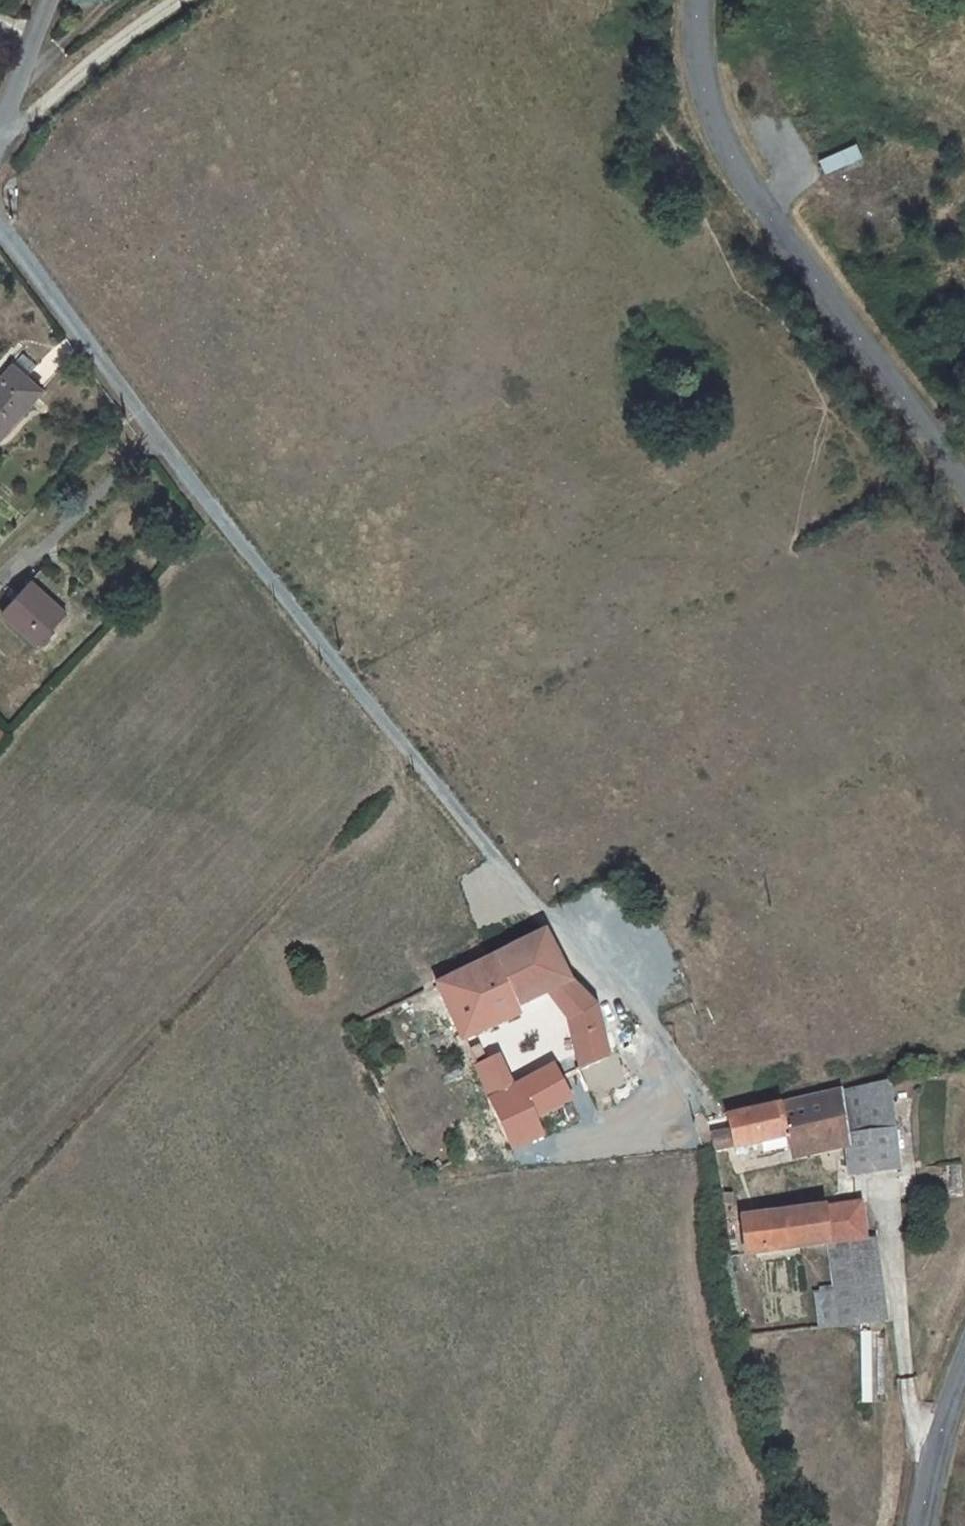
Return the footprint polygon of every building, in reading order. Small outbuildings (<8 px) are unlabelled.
[(826,170),(862,155),(857,143),(821,158),(826,170)] [(22,355),(11,367),(27,380),(37,368),(22,355)] [(1,439),(42,392),(27,380),(11,367),(0,380),(0,438),(1,439)] [(38,646),(66,615),(31,581),(3,612),(38,646)] [(549,992),(569,983),(545,934),(542,936),(439,987),(465,1041),(520,1017),(515,1007),(549,992)] [(571,1021),(596,1008),(569,983),(549,992),(571,1021)] [(607,1057),(596,1008),(571,1021),(581,1069),(607,1057)] [(503,1058),(476,1070),(507,1134),(515,1149),(541,1137),(532,1120),(517,1088),(503,1058)] [(517,1088),(532,1120),(569,1100),(554,1070),(517,1088)] [(893,1130),(889,1084),(839,1093),(846,1135),(893,1130)] [(795,1159),(848,1149),(846,1135),(839,1093),(729,1118),(731,1131),(735,1149),(790,1138),(795,1159)] [(846,1135),(848,1149),(851,1177),(899,1171),(895,1130),(893,1130),(846,1135)] [(731,1131),(712,1134),(715,1154),(735,1149),(731,1131)] [(867,1243),(861,1205),(854,1206),(744,1219),(747,1254),(829,1245),(829,1248),(867,1243)] [(875,1242),(867,1243),(878,1321),(886,1320),(875,1242)] [(831,1260),(835,1283),(837,1291),(842,1326),(878,1321),(867,1243),(829,1248),(831,1260)] [(815,1283),(835,1283),(831,1260),(812,1262),(815,1283)] [(815,1292),(819,1329),(842,1326),(837,1291),(815,1292)]
